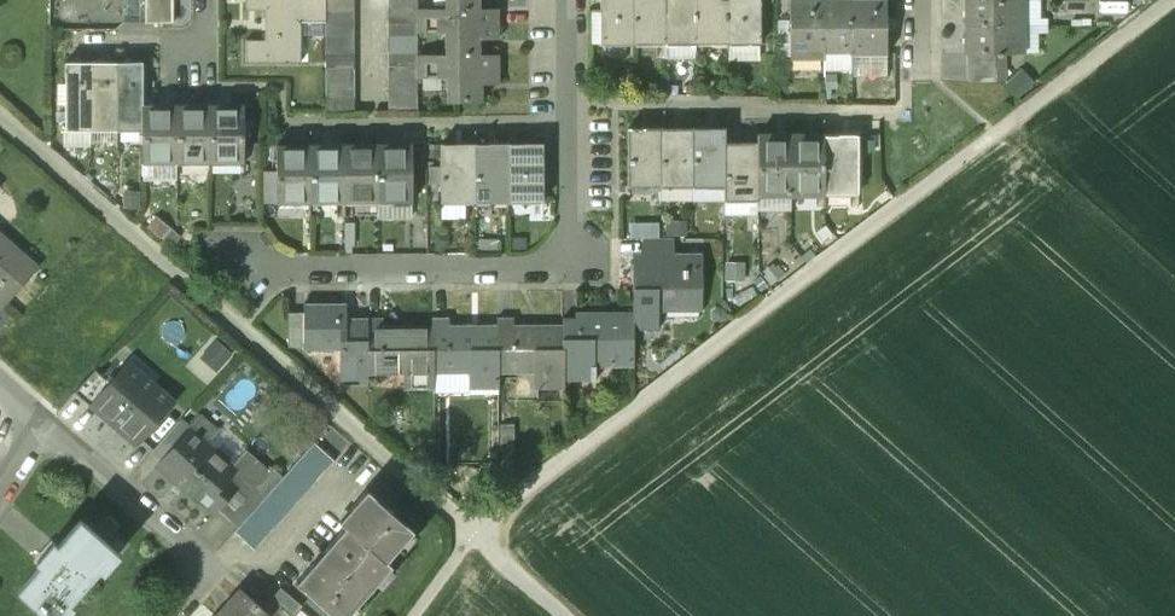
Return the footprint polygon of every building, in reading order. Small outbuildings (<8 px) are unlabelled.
[(144,22),(173,22),(172,0),(144,0),(144,22)] [(245,10),(267,10),(267,31),(265,31),(265,41),(246,41),(246,63),(300,63),(300,21),(325,21),(325,11),(325,0),(245,0),(245,10)] [(355,0),(325,0),(325,11),(355,11),(355,0)] [(387,9),(417,9),(417,0),(388,0),(387,9)] [(445,10),(465,10),(480,10),(480,0),(445,0),(445,10)] [(600,41),(633,41),(633,39),(633,0),(600,0),(600,41)] [(633,39),(664,39),(664,0),(633,0),(633,39)] [(664,39),(696,39),(696,0),(664,0),(664,39)] [(696,39),(728,39),(728,0),(696,0),(696,39)] [(728,39),(760,39),(760,0),(728,0),(728,39)] [(789,56),(823,56),(823,53),(823,0),(789,0),(789,56)] [(852,0),(823,0),(823,53),(852,52),(852,0)] [(885,0),(852,0),(852,52),(852,55),(886,55),(885,0)] [(965,25),(1023,25),(1023,0),(966,0),(965,25)] [(417,23),(417,9),(387,9),(389,23),(417,23)] [(445,10),(417,10),(417,23),(417,31),(446,31),(446,55),(479,56),(479,39),(499,39),(499,24),(465,23),(465,10),(445,10)] [(480,10),(465,10),(465,23),(499,24),(499,10),(480,10)] [(355,26),(355,11),(325,11),(325,25),(355,26)] [(417,31),(417,23),(389,23),(389,38),(417,38),(417,31)] [(355,40),(355,26),(325,25),(325,40),(355,40)] [(1023,25),(965,25),(965,54),(996,54),(1023,54),(1023,25)] [(417,52),(417,38),(389,38),(389,52),(417,52)] [(355,54),(355,40),(325,40),(325,54),(355,54)] [(417,55),(417,52),(389,52),(389,67),(417,67),(417,55)] [(355,69),(355,54),(325,54),(325,69),(355,69)] [(996,54),(967,54),(967,67),(995,67),(996,54)] [(446,55),(417,55),(417,67),(417,78),(447,78),(447,101),(482,101),(482,84),(499,84),(499,56),(479,56),(446,55)] [(91,63),(67,63),(67,123),(91,123),(91,63)] [(117,63),(91,63),(91,123),(117,123),(117,63)] [(143,63),(117,63),(117,123),(143,123),(143,63)] [(417,78),(417,67),(389,67),(389,81),(417,81),(417,78)] [(995,67),(967,67),(967,81),(995,81),(995,67)] [(355,83),(355,69),(325,69),(325,83),(355,83)] [(417,95),(417,81),(389,81),(389,95),(417,95)] [(355,98),(355,83),(325,83),(325,98),(355,98)] [(417,110),(417,95),(389,95),(389,110),(417,110)] [(355,112),(355,98),(325,98),(325,112),(355,112)] [(210,158),(210,112),(189,112),(189,105),(176,105),(176,112),(177,158),(210,158)] [(243,112),(223,112),(223,105),(210,105),(210,112),(210,158),(243,157),(243,112)] [(176,112),(156,112),(156,106),(143,106),(143,158),(177,158),(176,112)] [(660,136),(642,136),(642,130),(627,130),(627,182),(660,181),(660,136)] [(692,136),(674,136),(674,130),(660,130),(660,136),(660,181),(692,181),(692,136)] [(724,136),(705,136),(705,130),(692,130),(692,136),(692,181),(724,181),(724,144),(724,136)] [(824,143),(805,143),(805,135),(791,135),(791,143),(791,189),(824,189),(824,143)] [(857,142),(838,143),(838,135),(824,135),(824,143),(824,189),(857,189),(857,142)] [(772,143),(772,136),(757,136),(757,151),(758,189),(791,189),(791,143),(772,143)] [(488,152),(488,144),(474,144),(474,152),(474,197),(508,197),(508,152),(488,152)] [(522,144),(508,144),(508,152),(508,197),(542,197),(542,151),(522,151),(522,144)] [(757,151),(738,151),(738,144),(724,144),(724,181),(724,195),(758,195),(758,189),(757,151)] [(310,152),(290,153),(290,145),(276,145),(277,199),(310,199),(310,152)] [(323,152),(323,145),(310,145),(310,148),(310,152),(310,199),(344,198),(344,152),(323,152)] [(357,153),(357,145),(344,145),(344,152),(344,198),(378,198),(378,152),(357,153)] [(410,153),(391,153),(391,145),(378,145),(378,152),(378,198),(410,198),(410,153)] [(455,152),(455,145),(440,145),(441,197),(474,197),(474,152),(455,152)] [(674,238),(643,238),(643,254),(674,253),(674,252),(674,238)] [(3,304),(33,269),(0,241),(0,302),(3,304)] [(674,253),(643,254),(643,256),(645,256),(645,271),(633,271),(633,311),(633,328),(633,330),(657,330),(657,304),(702,304),(702,251),(674,252),(674,253)] [(345,303),(304,303),(304,349),(340,349),(340,380),(368,380),(368,373),(368,320),(345,320),(345,303)] [(633,311),(574,311),(574,317),(563,317),(563,326),(563,380),(596,380),(596,366),(633,366),(633,330),(633,328),(633,311)] [(433,327),(382,328),(382,318),(368,318),(368,320),(368,373),(404,373),(404,389),(433,389),(433,381),(433,372),(433,327)] [(498,326),(448,327),(448,318),(433,318),(433,327),(433,372),(469,372),(469,389),(498,389),(498,372),(498,326)] [(563,326),(513,326),(513,318),(498,318),(498,320),(498,326),(498,372),(534,371),(534,388),(563,388),(563,380),(563,326)] [(202,351),(221,364),(233,348),(214,334),(202,351)] [(109,382),(93,401),(93,402),(140,443),(175,403),(128,361),(109,382)] [(109,382),(95,369),(75,392),(90,406),(93,402),(93,401),(109,382)] [(179,421),(154,450),(164,459),(189,431),(179,421)] [(164,459),(157,466),(212,514),(219,506),(237,486),(236,486),(227,477),(236,467),(192,428),(164,459)] [(314,443),(286,473),(308,492),(335,461),(314,443)] [(266,496),(235,532),(256,551),(308,492),(286,473),(266,496)] [(245,476),(236,486),(237,486),(219,506),(241,525),(266,496),(245,476)] [(367,490),(340,520),(346,526),(386,561),(413,530),(367,490)] [(58,548),(54,544),(38,563),(41,566),(19,592),(46,615),(65,615),(72,608),(68,605),(99,570),(103,573),(119,556),(81,522),(58,548)] [(297,583),(334,615),(347,615),(391,566),(386,561),(346,526),(297,583)] [(124,545),(117,539),(110,546),(117,552),(124,545)] [(281,588),(271,599),(291,615),(294,615),(302,607),(281,588)] [(240,591),(218,615),(268,615),(261,609),(240,591)] [(271,599),(261,609),(268,615),(291,615),(271,599)]
